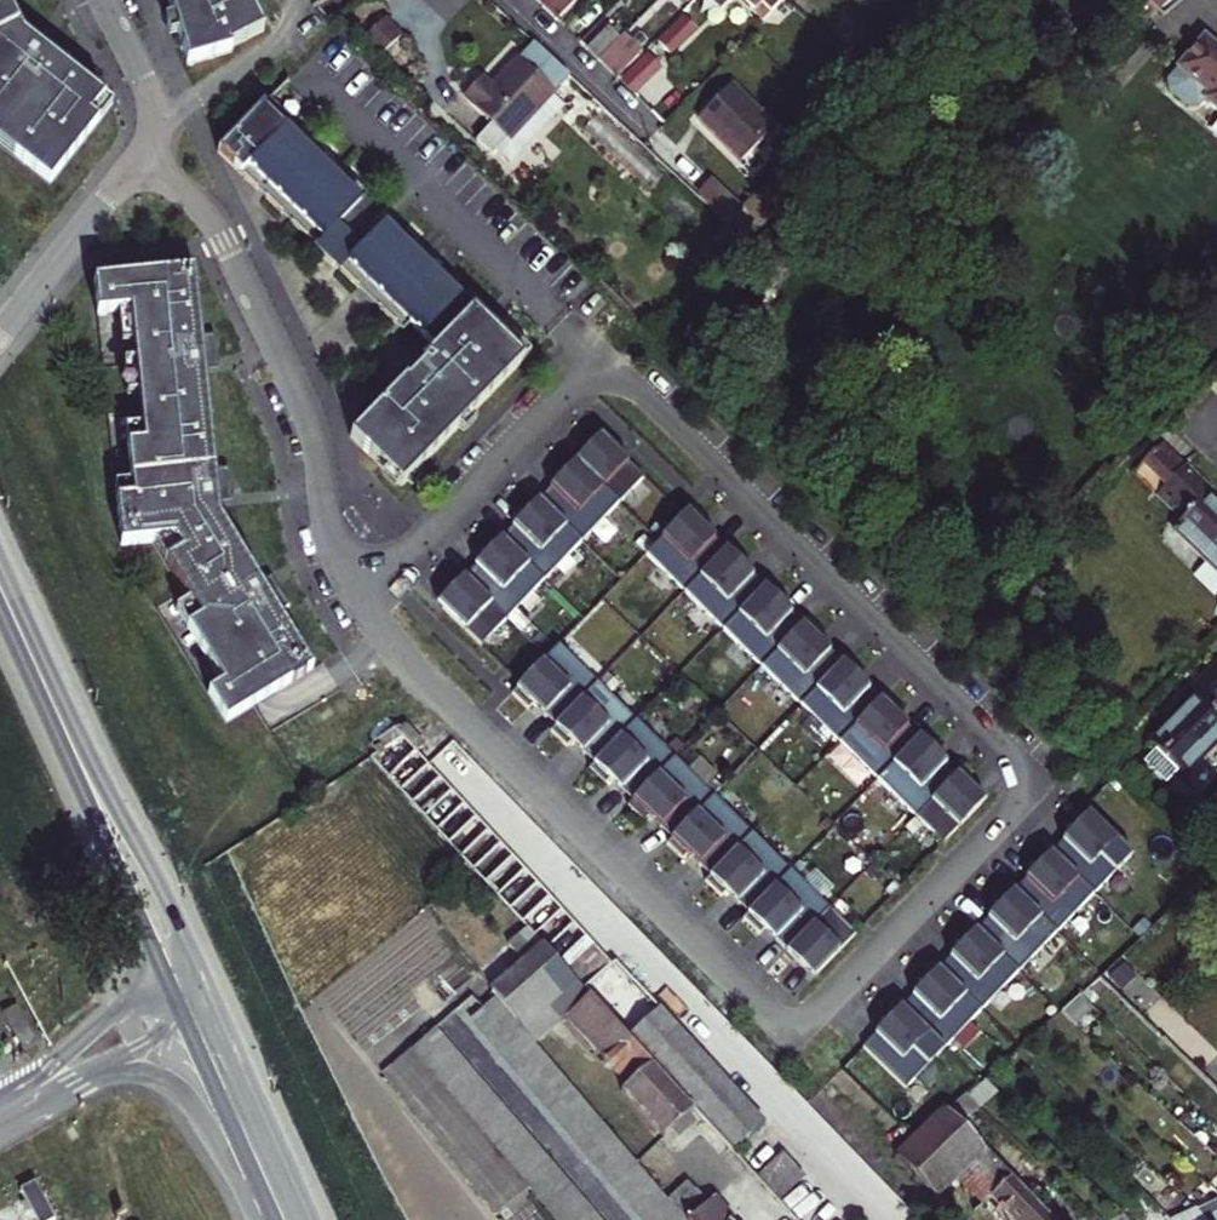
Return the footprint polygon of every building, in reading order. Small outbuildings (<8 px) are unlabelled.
[(50,185),(98,124),(90,118),(105,99),(62,65),(70,56),(45,34),(36,45),(24,35),(7,0),(0,0),(0,145),(50,185)] [(187,66),(232,52),(231,48),(264,32),(248,0),(168,0),(187,66)] [(544,7),(559,21),(579,0),(551,0),(544,7)] [(758,13),(765,6),(776,17),(792,2),(790,0),(744,0),(758,13)] [(1034,0),(1010,0),(1011,1),(1020,12),(1034,0)] [(1142,10),(1149,3),(1163,19),(1185,0),(1133,0),(1142,10)] [(402,35),(384,17),(361,41),(379,59),(402,35)] [(686,17),(660,44),(672,55),(698,29),(686,17)] [(613,25),(589,49),(600,61),(624,37),(613,25)] [(600,61),(620,80),(643,57),(624,37),(600,61)] [(1205,104),(1216,113),(1216,50),(1205,40),(1169,82),(1171,95),(1189,111),(1201,110),(1205,104)] [(493,122),(477,138),(506,166),(543,127),(531,115),(546,99),(568,76),(535,44),(501,86),(489,75),(466,97),(493,122)] [(652,55),(660,63),(663,59),(656,52),(652,55)] [(652,55),(651,55),(625,81),(639,94),(665,68),(660,63),(652,55)] [(777,132),(736,89),(701,123),(742,166),(777,132)] [(543,127),(559,110),(546,99),(531,115),(543,127)] [(385,213),(269,100),(218,152),(316,246),(314,249),(332,267),(335,264),(385,213)] [(714,181),(696,196),(715,214),(732,199),(714,181)] [(793,200),(773,183),(746,207),(763,227),(793,200)] [(743,209),(732,199),(715,214),(725,224),(743,209)] [(341,270),(391,219),(385,213),(335,264),(341,270)] [(487,312),(391,219),(341,270),(396,326),(404,319),(439,352),(481,320),(487,312)] [(208,694),(226,723),(312,671),(278,614),(290,607),(272,577),(260,584),(221,520),(219,503),(233,502),(230,477),(216,478),(205,371),(219,369),(215,335),(201,336),(194,270),(94,281),(121,546),(171,540),(179,554),(165,562),(201,621),(188,629),(205,658),(219,650),(235,677),(208,694)] [(351,436),(401,487),(531,353),(494,319),(487,325),(481,320),(439,352),(409,383),(407,381),(351,436)] [(644,477),(602,436),(589,450),(593,453),(582,466),(572,456),(556,472),(566,481),(556,491),(552,488),(540,500),(534,495),(519,510),(528,520),(519,530),(515,526),(503,539),(497,534),(482,550),(491,558),(481,569),(477,565),(452,592),(456,596),(443,609),(481,646),(644,477)] [(1208,501),(1214,495),(1187,468),(1160,495),(1185,520),(1175,531),(1216,572),(1216,510),(1208,501)] [(709,523),(692,507),(646,555),(944,840),(983,801),(969,788),(973,784),(947,759),(943,763),(933,754),(942,744),(926,729),(921,734),(908,722),(904,726),(894,717),(903,707),(887,692),(882,697),(869,685),(865,689),(855,680),(864,670),(848,655),(843,661),(830,648),(826,652),(816,643),(825,633),(809,618),(804,623),(791,611),(787,615),(778,606),(786,597),(770,581),(765,587),(753,575),(749,579),(739,569),(748,560),(732,544),(726,550),(713,538),(709,541),(700,532),(709,523)] [(857,930),(559,646),(512,694),(528,710),(537,700),(547,709),(543,714),(556,726),(551,731),(567,747),(576,737),(586,746),(582,751),(595,762),(589,768),(605,784),(614,774),(624,784),(621,788),(633,800),(628,805),(644,820),(654,811),(664,821),(660,824),(672,836),(667,842),(682,858),(692,848),(702,857),(698,862),(711,873),(706,879),(722,895),(731,885),(741,895),(738,899),(750,911),(745,917),(761,931),(770,922),(779,931),(775,935),(802,961),(806,956),(820,970),(857,930)] [(1195,700),(1152,745),(1158,751),(1145,764),(1167,784),(1180,772),(1184,775),(1216,742),(1216,669),(1215,667),(1189,694),(1195,700)] [(427,765),(414,752),(421,745),(406,728),(394,732),(369,745),(375,753),(370,757),(400,789),(427,765)] [(613,965),(427,765),(400,789),(542,946),(550,955),(569,975),(583,991),(606,970),(613,965)] [(1132,856),(1084,808),(1067,826),(1075,833),(1066,844),(1062,841),(1050,854),(1045,848),(1030,864),(1038,872),(1029,882),(1025,880),(1013,893),(1008,888),(993,904),(1001,911),(991,921),(988,919),(976,931),(971,926),(955,942),(964,951),(954,961),(951,957),(939,971),(933,965),(918,981),(926,990),(917,1000),(913,997),(902,1009),(896,1004),(880,1021),(889,1029),(880,1038),(876,1035),(862,1050),(906,1091),(1132,856)] [(542,946),(491,994),(496,1000),(516,1023),(569,975),(550,955),(542,946)] [(656,1014),(626,981),(621,986),(606,970),(583,991),(588,997),(628,1040),(656,1014)] [(664,1140),(695,1113),(628,1040),(588,997),(566,1017),(629,1085),(620,1093),(664,1140)] [(557,1070),(516,1023),(496,1000),(473,1019),(644,1219),(684,1219),(557,1070)] [(764,1125),(659,1011),(656,1014),(628,1040),(695,1113),(732,1154),(764,1125)] [(9,1022),(27,1052),(39,1045),(20,1015),(9,1022)] [(435,1031),(411,1052),(533,1196),(553,1219),(594,1219),(435,1031)] [(387,1073),(508,1219),(533,1196),(411,1052),(387,1073)] [(930,1122),(945,1110),(937,1101),(922,1114),(930,1122)] [(949,1113),(945,1110),(930,1122),(934,1126),(949,1113)] [(949,1113),(934,1126),(914,1143),(915,1145),(951,1183),(964,1172),(1011,1219),(1051,1219),(949,1113)] [(934,1126),(930,1122),(910,1139),(914,1143),(934,1126)] [(897,1160),(934,1199),(951,1183),(915,1145),(897,1160)] [(781,1151),(756,1173),(778,1198),(803,1176),(781,1151)] [(53,1219),(36,1184),(19,1191),(33,1219),(52,1219),(53,1219)] [(1197,1213),(1205,1219),(1216,1219),(1216,1203),(1197,1213)] [(709,1205),(692,1219),(722,1219),(709,1205)]
